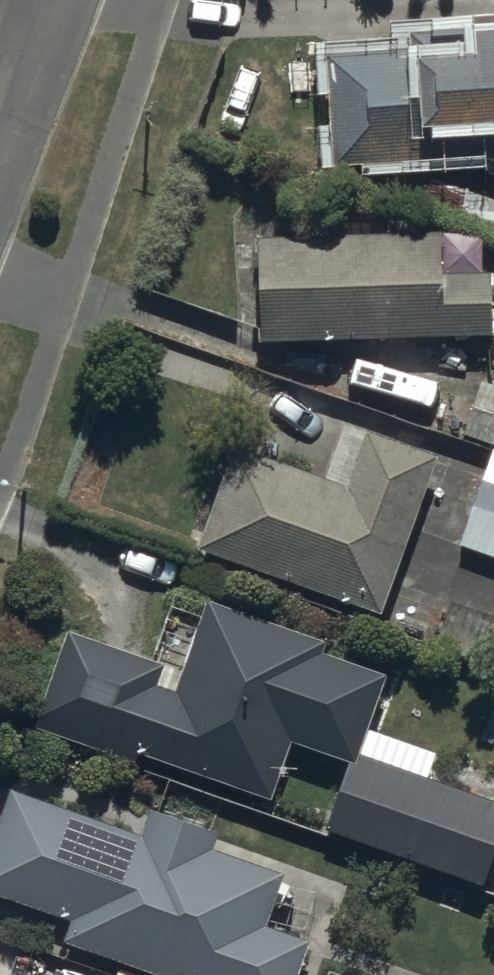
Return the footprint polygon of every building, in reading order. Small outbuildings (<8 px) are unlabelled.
[(477,53),(477,46),(408,49),(408,65),(325,70),(333,174),(485,171),(485,180),(493,180),(493,53),(477,53)] [(440,247),(253,252),(257,359),(491,352),(489,287),(441,288),(440,247)] [(483,398),(466,446),(493,455),(493,401),(483,398)] [(440,467),(365,439),(344,499),(236,462),(197,563),(383,627),(440,467)] [(491,458),(459,554),(493,566),(493,459),(491,458)] [(183,685),(63,644),(33,740),(135,773),(138,764),(267,814),(288,757),(343,774),(321,844),(483,894),(493,859),(493,815),(356,772),(382,690),(324,672),(329,656),(207,615),(183,685)] [(217,846),(149,821),(140,850),(13,801),(0,834),(0,905),(69,931),(61,949),(128,974),(303,974),(311,953),(266,940),(283,889),(213,862),(217,846)]
